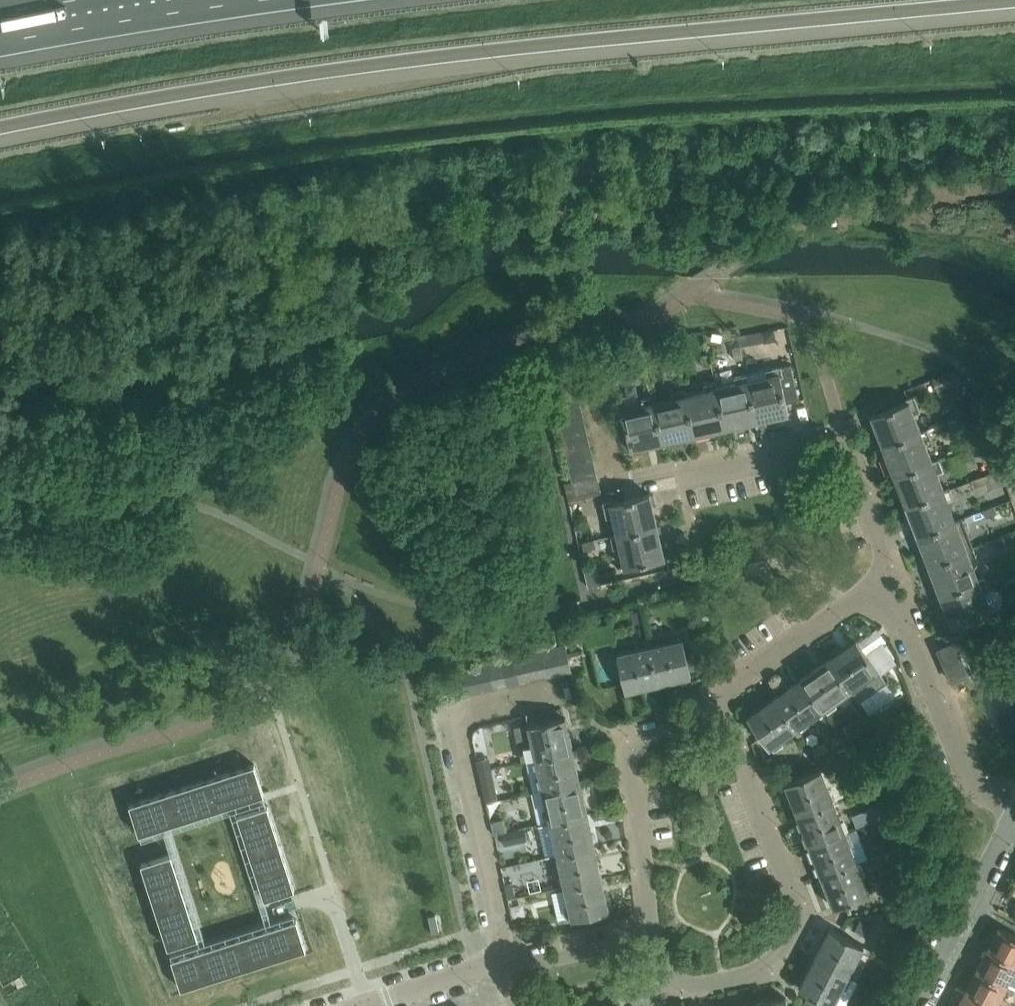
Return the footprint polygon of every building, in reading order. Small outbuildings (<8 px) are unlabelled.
[(750,334),(739,336),(741,345),(752,343),(750,334)] [(770,353),(778,351),(775,339),(767,341),(770,353)] [(735,361),(743,359),(741,347),(732,349),(735,361)] [(704,368),(712,366),(709,354),(701,356),(704,368)] [(673,375),(681,373),(678,361),(670,363),(673,375)] [(767,377),(748,381),(747,381),(757,424),(758,424),(757,420),(787,414),(788,417),(790,417),(786,403),(799,400),(791,364),(765,370),(767,377)] [(642,382),(650,380),(647,369),(639,370),(642,382)] [(757,424),(747,381),(748,381),(747,374),(734,377),(736,384),(717,388),(716,388),(726,431),(727,431),(726,428),(756,421),(756,424),(757,424)] [(705,391),(686,395),(685,395),(695,438),(696,438),(695,435),(725,428),(725,431),(726,431),(716,388),(717,388),(716,381),(703,384),(705,391)] [(673,398),(655,402),(654,403),(664,445),(665,445),(664,442),(693,435),(694,439),(695,438),(685,395),(686,395),(685,389),(672,391),(673,398)] [(663,446),(664,445),(654,403),(655,402),(653,396),(641,399),(642,405),(624,410),(622,403),(620,403),(632,453),(633,452),(633,449),(662,442),(663,446)] [(879,447),(880,448),(928,430),(927,429),(921,431),(914,413),(920,411),(915,396),(905,399),(907,402),(868,417),(869,419),(872,418),(883,446),(879,447)] [(960,417),(948,421),(951,429),(963,424),(960,417)] [(948,421),(933,427),(935,435),(947,430),(951,429),(948,421)] [(928,430),(880,448),(880,449),(884,448),(895,476),(891,477),(891,478),(939,460),(939,459),(933,461),(926,443),(932,441),(928,430)] [(971,446),(960,451),(963,458),(974,454),(971,446)] [(592,451),(566,457),(569,469),(594,463),(592,451)] [(939,460),(891,478),(892,479),(895,478),(906,506),(902,507),(903,508),(951,490),(950,489),(944,491),(937,473),(943,471),(939,460)] [(594,463),(569,469),(572,481),(597,475),(594,463)] [(597,475),(572,481),(575,496),(600,490),(597,475)] [(983,476),(971,481),(974,488),(986,484),(983,476)] [(951,490),(903,508),(903,509),(907,508),(918,536),(914,537),(914,538),(962,519),(955,521),(948,503),(955,500),(951,490)] [(613,516),(618,535),(618,536),(661,526),(661,525),(657,526),(650,496),(654,495),(654,494),(613,503),(612,499),(603,501),(607,518),(613,516)] [(994,506),(983,511),(986,518),(997,514),(994,506)] [(962,519),(914,538),(915,539),(918,537),(929,565),(925,567),(926,568),(974,549),(973,549),(967,551),(960,533),(966,530),(962,519)] [(618,536),(618,535),(611,537),(614,549),(620,547),(625,566),(618,567),(618,569),(668,558),(668,556),(664,557),(657,528),(661,527),(661,526),(618,536)] [(1006,536),(1009,544),(1014,542),(1014,541),(1014,532),(1011,534),(1006,536)] [(1006,536),(994,540),(997,548),(1009,544),(1006,536)] [(594,540),(582,543),(584,551),(596,548),(594,540)] [(974,549),(926,568),(926,569),(930,567),(940,595),(937,597),(937,598),(985,579),(985,578),(978,581),(971,563),(978,560),(974,549)] [(1006,570),(1009,578),(1014,575),(1014,567),(1006,570)] [(599,576),(586,579),(588,586),(588,587),(601,584),(601,583),(599,576)] [(985,579),(937,598),(938,599),(941,597),(952,625),(948,627),(949,628),(957,625),(987,614),(997,610),(996,608),(990,611),(983,593),(989,590),(985,579)] [(636,612),(628,614),(630,624),(638,622),(636,612)] [(987,614),(957,625),(960,633),(990,622),(987,614)] [(652,641),(648,642),(658,684),(691,676),(683,639),(654,646),(652,641)] [(886,683),(857,641),(856,640),(828,660),(850,691),(851,690),(859,702),(886,683)] [(617,654),(625,691),(658,684),(648,642),(644,643),(646,648),(617,654)] [(965,669),(954,646),(953,643),(937,650),(952,681),(967,674),(965,669)] [(566,646),(553,648),(558,675),(572,672),(566,646)] [(553,648),(539,652),(545,678),(558,675),(553,648)] [(539,652),(527,654),(533,680),(545,678),(539,652)] [(527,654),(514,657),(520,683),(533,680),(527,654)] [(514,657),(501,660),(507,686),(520,683),(514,657)] [(501,660),(488,663),(494,689),(507,686),(501,660)] [(828,660),(801,679),(823,710),(847,693),(850,697),(853,695),(850,691),(828,660)] [(488,663),(475,666),(481,692),(494,689),(488,663)] [(462,669),(467,695),(481,692),(475,666),(462,669)] [(801,679),(775,697),(797,728),(820,712),(822,716),(826,714),(823,710),(801,679)] [(747,717),(751,724),(768,748),(793,731),(796,735),(799,733),(797,728),(775,697),(747,717)] [(529,731),(536,759),(573,750),(566,717),(529,725),(528,726),(524,727),(525,732),(529,731)] [(824,744),(813,749),(818,760),(829,756),(824,744)] [(573,750),(536,759),(531,760),(532,764),(537,763),(543,790),(581,782),(573,750)] [(255,764),(130,804),(139,834),(264,794),(255,764)] [(770,765),(761,769),(766,781),(775,777),(770,765)] [(491,768),(478,771),(485,802),(486,801),(498,799),(491,768)] [(785,783),(797,814),(833,800),(822,774),(826,772),(825,769),(821,770),(820,769),(785,783)] [(581,782),(543,790),(538,791),(539,796),(544,795),(550,823),(588,814),(581,782)] [(837,799),(833,800),(797,814),(809,845),(845,831),(834,804),(838,803),(837,799)] [(268,805),(238,815),(265,899),(295,889),(268,805)] [(877,806),(865,811),(869,822),(881,817),(877,806)] [(595,846),(588,814),(550,823),(538,825),(546,857),(552,855),(595,846)] [(503,819),(491,822),(494,834),(506,831),(503,819)] [(521,829),(505,833),(508,845),(524,841),(521,829)] [(845,831),(809,845),(822,876),(857,862),(861,861),(860,857),(856,859),(845,831)] [(602,878),(595,846),(552,855),(553,860),(558,859),(564,887),(602,878)] [(171,854),(141,864),(168,948),(198,938),(171,854)] [(857,862),(822,876),(834,908),(869,894),(869,893),(873,891),(871,887),(867,889),(857,862)] [(898,886),(910,881),(903,865),(891,868),(898,886)] [(602,878),(564,887),(560,888),(561,892),(565,891),(572,920),(610,912),(602,878)] [(512,883),(505,885),(508,897),(515,895),(512,883)] [(297,919),(172,959),(181,989),(306,949),(297,919)] [(860,920),(855,930),(866,936),(871,926),(860,920)] [(987,949),(1014,964),(1014,936),(999,927),(987,949)] [(830,929),(814,958),(848,976),(862,951),(866,953),(868,949),(863,947),(863,946),(830,929)] [(976,971),(1006,986),(1014,968),(1014,964),(987,949),(976,971)] [(803,990),(833,1005),(834,1004),(838,1005),(840,1002),(836,1000),(848,976),(814,958),(798,988),(803,990)] [(966,991),(994,1005),(995,1005),(1006,986),(976,971),(966,991)] [(958,1005),(994,1005),(966,991),(958,1005)] [(754,1005),(788,1005),(786,997),(754,1005)]
